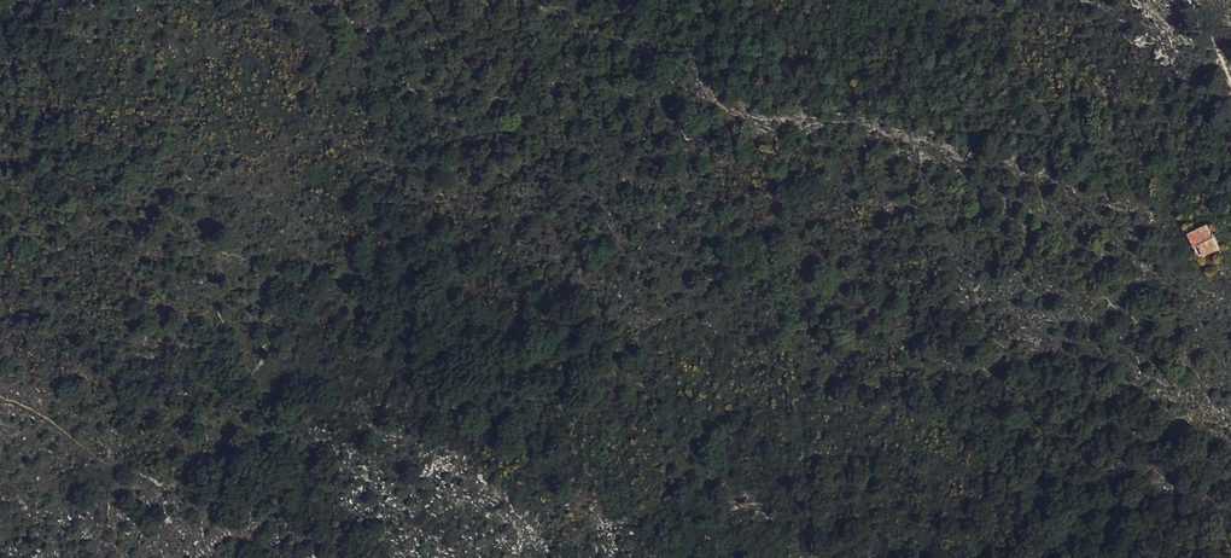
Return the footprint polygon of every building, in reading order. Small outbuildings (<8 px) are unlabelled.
[(1200,254),(1218,251),(1215,238),(1211,239),(1207,222),(1189,227),(1192,243),(1198,241),(1200,254)]
